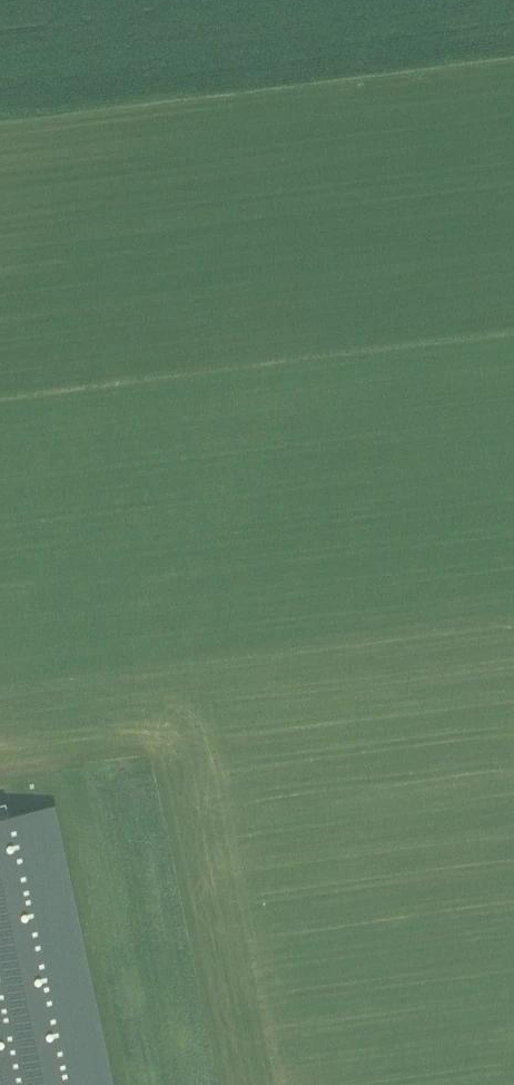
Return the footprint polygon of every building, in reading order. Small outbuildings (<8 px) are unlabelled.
[(55,807),(6,817),(1,796),(0,796),(0,1084),(113,1084),(55,807)]
